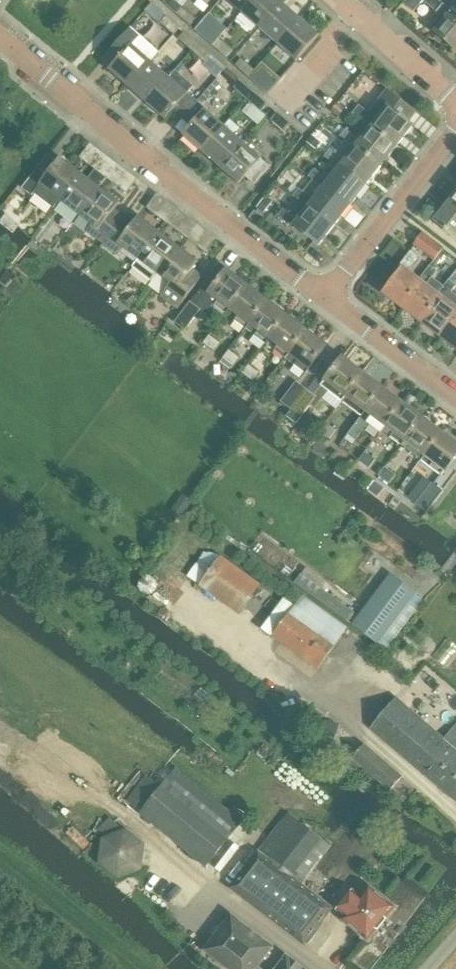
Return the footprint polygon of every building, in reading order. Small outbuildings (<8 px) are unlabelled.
[(164,3),(177,15),(183,8),(183,7),(175,0),(166,0),(164,3)] [(243,13),(254,0),(228,0),(243,13)] [(243,13),(261,29),(283,4),(278,0),(254,0),(243,13)] [(404,4),(405,5),(413,12),(414,13),(424,1),(437,12),(435,14),(439,18),(431,28),(436,32),(439,35),(444,40),(455,50),(455,16),(447,8),(448,8),(444,4),(443,3),(439,0),(407,0),(404,4)] [(447,8),(455,16),(455,0),(448,8),(447,8)] [(283,4),(261,29),(279,45),(301,20),(283,4)] [(183,8),(177,15),(190,27),(191,27),(197,19),(195,17),(183,8)] [(195,30),(200,35),(213,46),(219,39),(228,30),(209,13),(195,30)] [(167,16),(161,23),(174,36),(181,28),(167,16)] [(301,20),(279,45),(297,61),(320,35),(318,34),(318,35),(301,20)] [(131,28),(103,59),(112,67),(109,71),(110,72),(111,71),(129,87),(151,62),(159,53),(131,28)] [(193,52),(199,44),(185,32),(179,39),(193,52)] [(219,39),(213,46),(227,58),(233,51),(219,39)] [(199,45),(193,52),(206,63),(212,56),(199,45)] [(236,66),(249,78),(256,71),(255,71),(242,59),(236,66)] [(151,62),(129,87),(147,103),(169,78),(151,62)] [(169,78),(147,103),(164,118),(164,119),(165,120),(173,110),(183,119),(197,103),(188,94),(194,87),(175,71),(169,78)] [(264,90),(270,83),(256,71),(250,78),(264,90)] [(241,81),(234,88),(236,90),(248,101),(255,93),(241,81)] [(360,107),(354,115),(371,128),(372,126),(398,147),(414,126),(409,122),(416,113),(387,90),(369,114),(360,107)] [(255,93),(248,101),(261,112),(268,105),(263,101),(255,93)] [(197,103),(183,119),(192,126),(184,135),(184,136),(203,153),(225,127),(206,110),(197,103)] [(277,114),(271,121),(285,133),(291,126),(291,125),(277,113),(277,114)] [(225,127),(203,153),(221,168),(243,143),(234,135),(239,128),(230,121),(225,127)] [(372,126),(371,128),(360,141),(346,130),(340,137),(345,141),(355,148),(357,145),(383,166),(398,147),(372,126)] [(331,150),(325,157),(339,168),(341,165),(367,186),(383,166),(357,145),(355,148),(345,141),(335,153),(331,150)] [(243,143),(221,168),(239,184),(246,177),(255,185),(271,167),(261,159),(262,159),(243,143)] [(89,164),(100,150),(92,144),(81,159),(89,164)] [(37,170),(23,189),(33,196),(34,194),(54,209),(57,205),(58,206),(61,201),(81,174),(61,159),(62,159),(61,158),(57,162),(47,177),(37,170)] [(108,179),(119,164),(111,159),(101,172),(101,173),(108,179)] [(351,206),(367,186),(341,165),(339,168),(329,181),(315,170),(309,177),(314,181),(323,188),(325,186),(351,206)] [(61,201),(58,206),(64,210),(68,205),(81,215),(101,188),(100,187),(107,178),(99,173),(100,173),(96,170),(88,180),(81,174),(61,201)] [(130,174),(119,188),(127,194),(137,179),(130,174)] [(294,196),(293,197),(298,200),(308,208),(310,205),(336,225),(351,206),(325,186),(323,188),(314,181),(304,193),(299,189),(294,196)] [(101,188),(81,215),(93,224),(87,232),(105,245),(126,216),(116,209),(121,203),(101,188)] [(434,221),(455,239),(455,206),(450,201),(434,221)] [(167,223),(178,209),(171,203),(160,217),(167,223)] [(284,209),(278,216),(293,229),(295,227),(319,246),(336,225),(310,205),(308,208),(298,220),(288,212),(284,209)] [(259,225),(264,218),(255,211),(249,218),(250,218),(259,225)] [(126,216),(105,245),(119,255),(124,248),(139,259),(140,260),(160,233),(140,218),(136,224),(126,216)] [(187,221),(178,232),(186,238),(194,226),(196,223),(189,217),(187,221)] [(159,274),(179,247),(160,233),(140,260),(139,259),(133,268),(152,282),(159,274)] [(206,236),(198,247),(205,253),(216,238),(209,233),(206,236)] [(424,234),(415,245),(435,260),(443,249),(424,234)] [(179,247),(159,274),(173,284),(165,295),(163,297),(180,309),(204,277),(203,276),(193,269),(199,262),(179,247)] [(424,283),(419,280),(409,272),(420,257),(412,251),(401,267),(404,269),(385,294),(404,309),(424,283)] [(446,287),(445,287),(433,278),(438,271),(430,265),(419,280),(424,283),(404,309),(424,323),(443,297),(440,295),(446,287)] [(183,312),(175,323),(186,331),(201,310),(207,315),(215,305),(227,314),(230,310),(247,287),(235,278),(226,271),(226,272),(218,266),(204,285),(191,302),(183,312)] [(452,292),(455,287),(455,272),(445,287),(446,287),(440,295),(443,297),(424,323),(443,338),(455,320),(455,295),(452,292)] [(247,330),(267,302),(247,287),(230,310),(238,315),(234,320),(247,330)] [(270,342),(288,318),(267,302),(247,330),(265,343),(267,340),(270,342)] [(286,359),(307,332),(288,318),(270,342),(276,347),(273,350),(286,359)] [(443,338),(455,348),(455,320),(443,338)] [(307,332),(286,359),(306,374),(319,356),(326,346),(313,336),(308,333),(307,332)] [(210,335),(203,344),(214,352),(220,343),(210,335)] [(229,351),(223,359),(234,367),(240,358),(229,351)] [(291,410),(287,417),(297,424),(310,406),(316,410),(330,392),(342,401),(344,398),(345,399),(363,374),(342,358),(335,368),(315,395),(307,390),(292,410),(291,410)] [(249,365),(243,374),(254,382),(260,373),(249,365)] [(363,374),(345,399),(353,404),(351,408),(362,416),(363,417),(364,416),(384,390),(363,374)] [(297,382),(281,402),(291,410),(292,410),(307,390),(297,382)] [(362,416),(348,435),(356,441),(370,422),(382,431),(403,404),(384,390),(364,416),(363,417),(362,416)] [(403,404),(382,431),(401,446),(404,443),(423,419),(403,404)] [(423,419),(404,443),(413,449),(410,452),(423,462),(443,434),(423,419)] [(330,439),(337,430),(326,422),(320,431),(330,439)] [(423,462),(442,476),(455,457),(455,444),(443,434),(423,462)] [(385,467),(379,476),(390,484),(396,475),(385,467)] [(432,483),(416,504),(427,513),(428,513),(444,492),(443,491),(432,483)] [(183,496),(173,509),(182,516),(192,502),(183,496)] [(240,616),(262,586),(222,556),(199,586),(240,616)] [(378,645),(409,604),(383,584),(352,625),(378,645)] [(336,646),(291,614),(278,605),(260,631),(318,672),(336,646)] [(444,741),(396,700),(371,731),(455,802),(455,726),(444,741)] [(365,745),(353,759),(366,770),(390,791),(402,777),(365,745)] [(234,833),(196,802),(168,779),(142,812),(207,866),(234,833)] [(332,846),(302,822),(289,813),(248,867),(273,887),(321,923),(333,909),(301,884),(332,846)] [(144,845),(125,831),(104,839),(99,864),(119,878),(141,869),(144,845)] [(305,944),(321,923),(273,887),(248,867),(232,887),(257,907),(305,944)] [(342,910),(349,916),(350,916),(347,920),(368,938),(371,935),(375,935),(379,930),(378,927),(393,909),(392,907),(372,891),(363,901),(355,894),(342,910)] [(274,947),(233,916),(206,951),(230,968),(263,968),(260,966),(274,947)] [(288,955),(277,968),(307,968),(288,955)]
